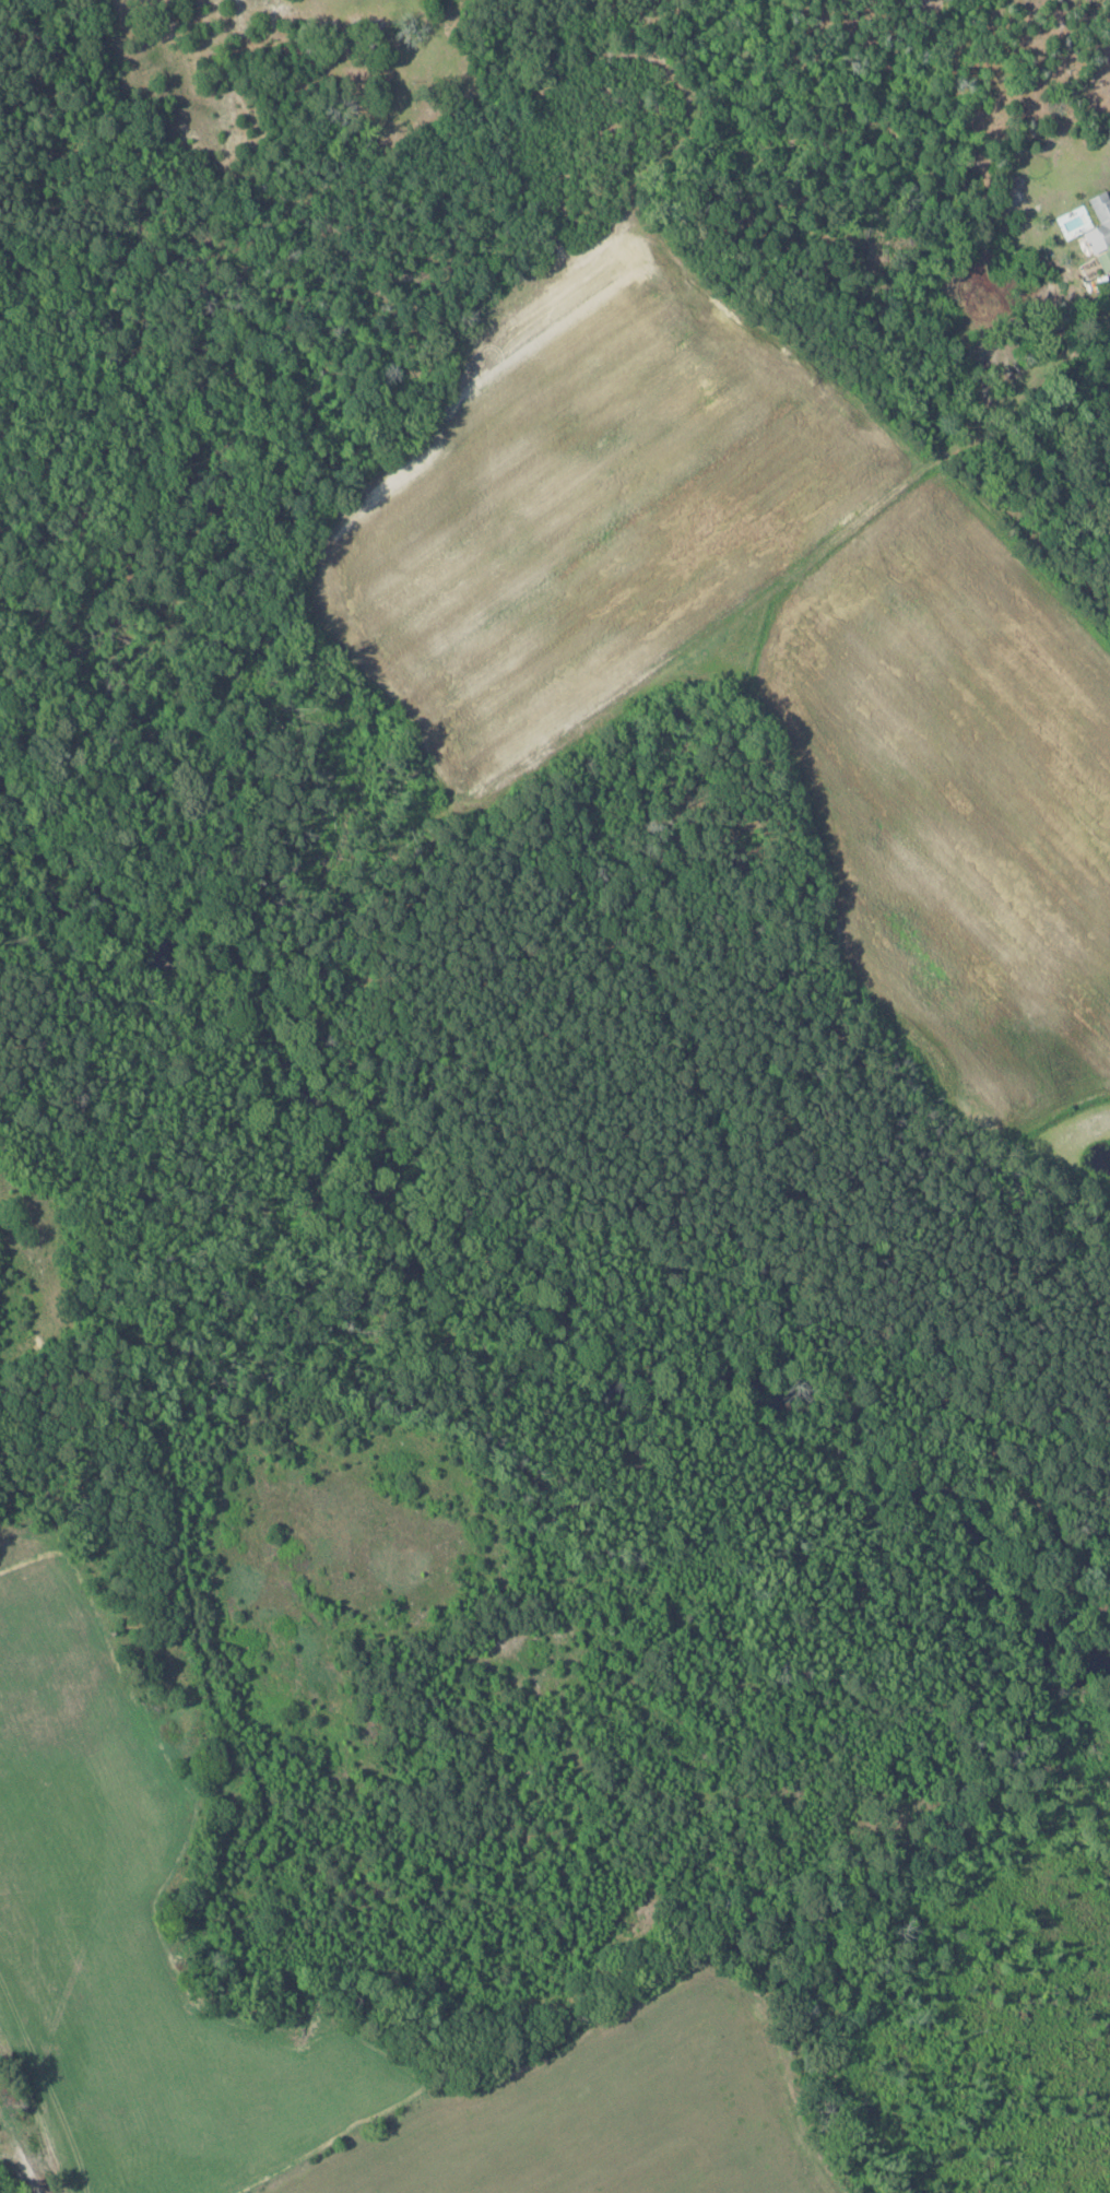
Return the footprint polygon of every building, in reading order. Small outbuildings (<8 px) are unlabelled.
[(393,65),(340,65),(340,74),(393,74),(393,65)] [(1108,245),(1109,244),(1109,190),(1109,189),(1088,198),(1108,245)] [(1099,256),(1108,271),(1109,269),(1109,250),(1099,256)]
